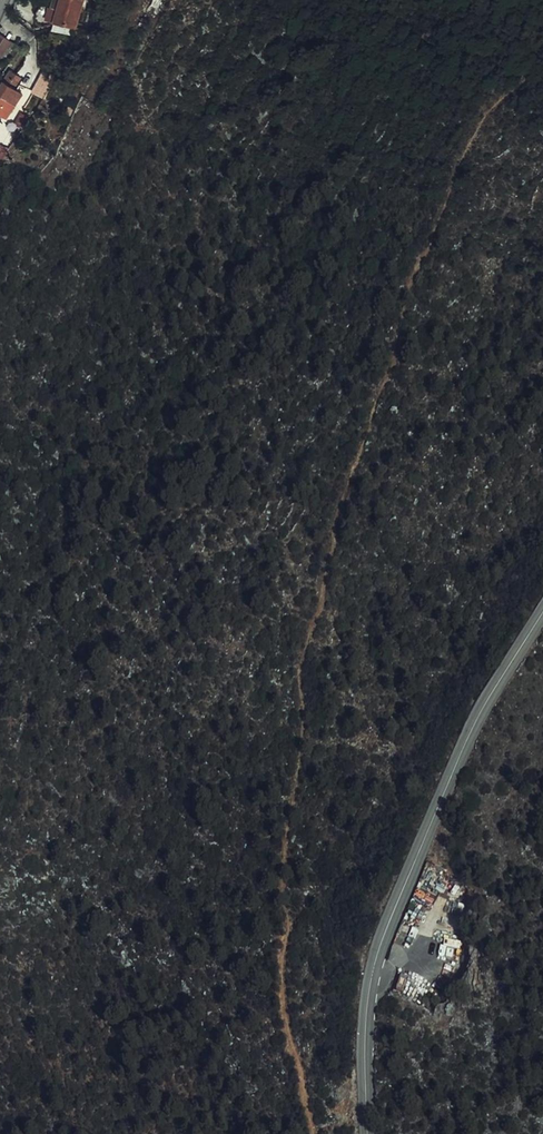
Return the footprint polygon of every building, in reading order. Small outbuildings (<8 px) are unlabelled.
[(46,7),(40,21),(59,29),(68,0),(53,0),(50,8),(46,7)] [(36,19),(40,21),(46,7),(42,5),(36,19)] [(5,83),(0,79),(0,98),(9,85),(5,83)] [(391,994),(388,1007),(398,1009),(400,995),(391,994)]
